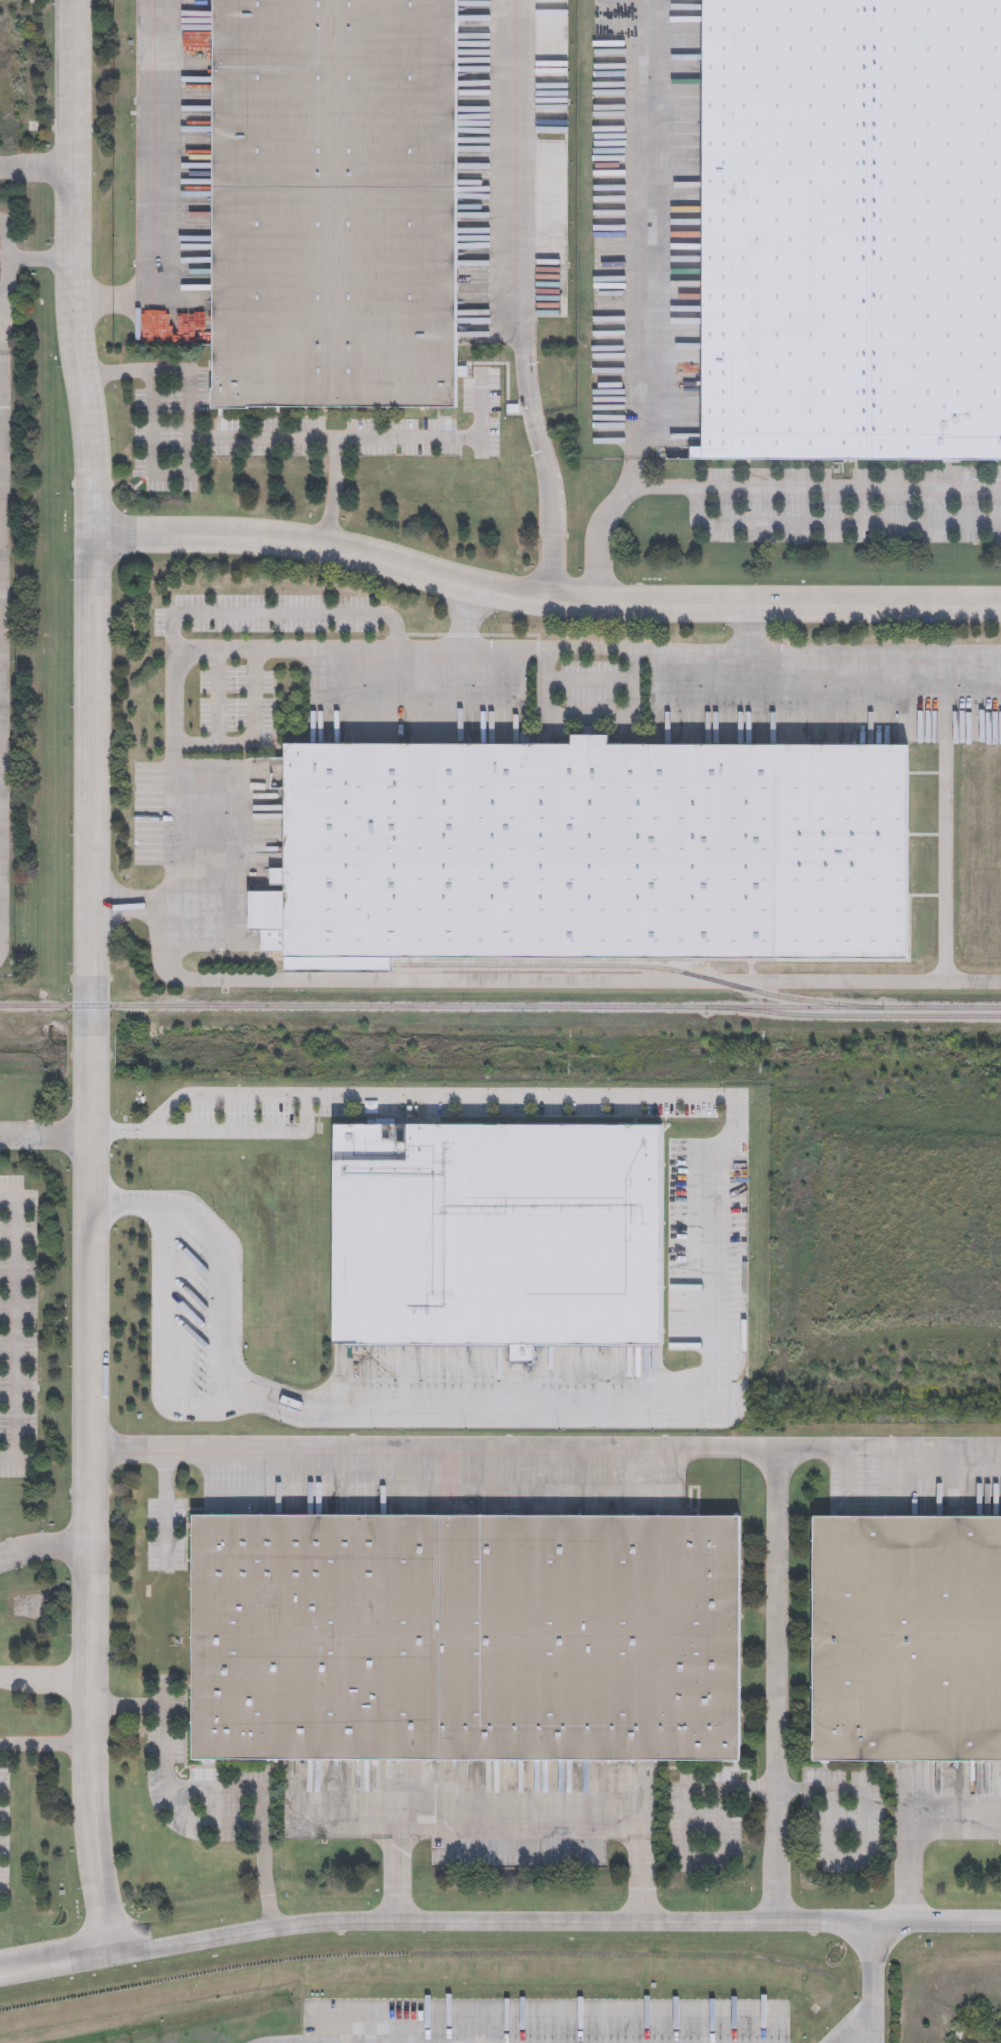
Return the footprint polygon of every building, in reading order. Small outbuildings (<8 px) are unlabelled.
[(208,400),(209,0),(457,0),(456,400),(208,400)] [(705,461),(706,0),(1000,0),(1000,462),(705,461)] [(273,747),(906,743),(907,949),(274,952),(273,747)] [(335,1346),(337,1128),(674,1131),(672,1350),(335,1346)] [(178,1509),(733,1512),(732,1762),(176,1758),(178,1509)] [(812,1516),(1000,1518),(1000,1760),(810,1758),(812,1516)]
